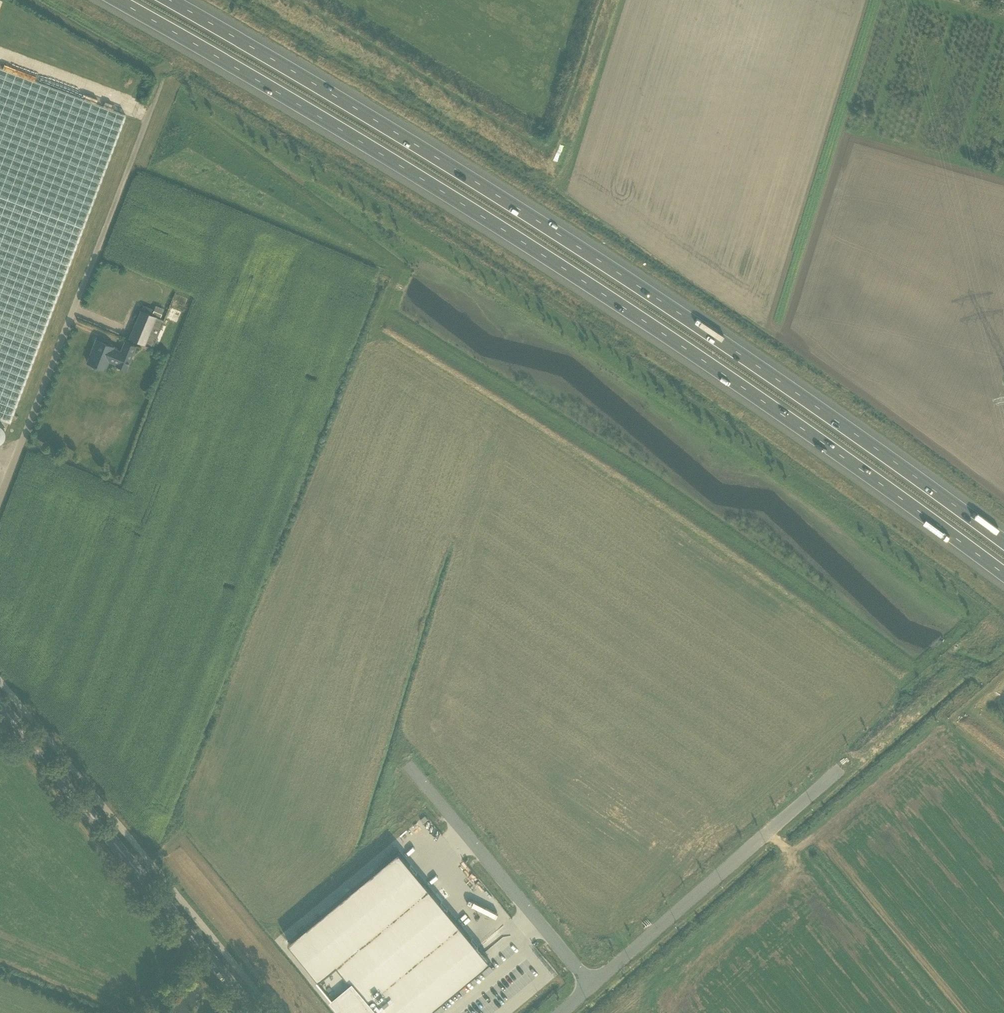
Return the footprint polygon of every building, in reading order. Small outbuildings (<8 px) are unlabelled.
[(10,422),(125,115),(0,68),(0,419),(10,422)] [(149,314),(151,308),(143,305),(129,338),(144,344),(156,317),(160,318),(164,309),(156,305),(151,315),(149,314)] [(93,365),(106,369),(109,362),(115,364),(114,365),(127,370),(136,346),(125,342),(121,351),(113,348),(113,347),(96,340),(87,362),(93,365)] [(10,427),(0,420),(0,441),(10,427)] [(289,943),(347,1012),(429,1012),(491,961),(399,850),(289,943)]
